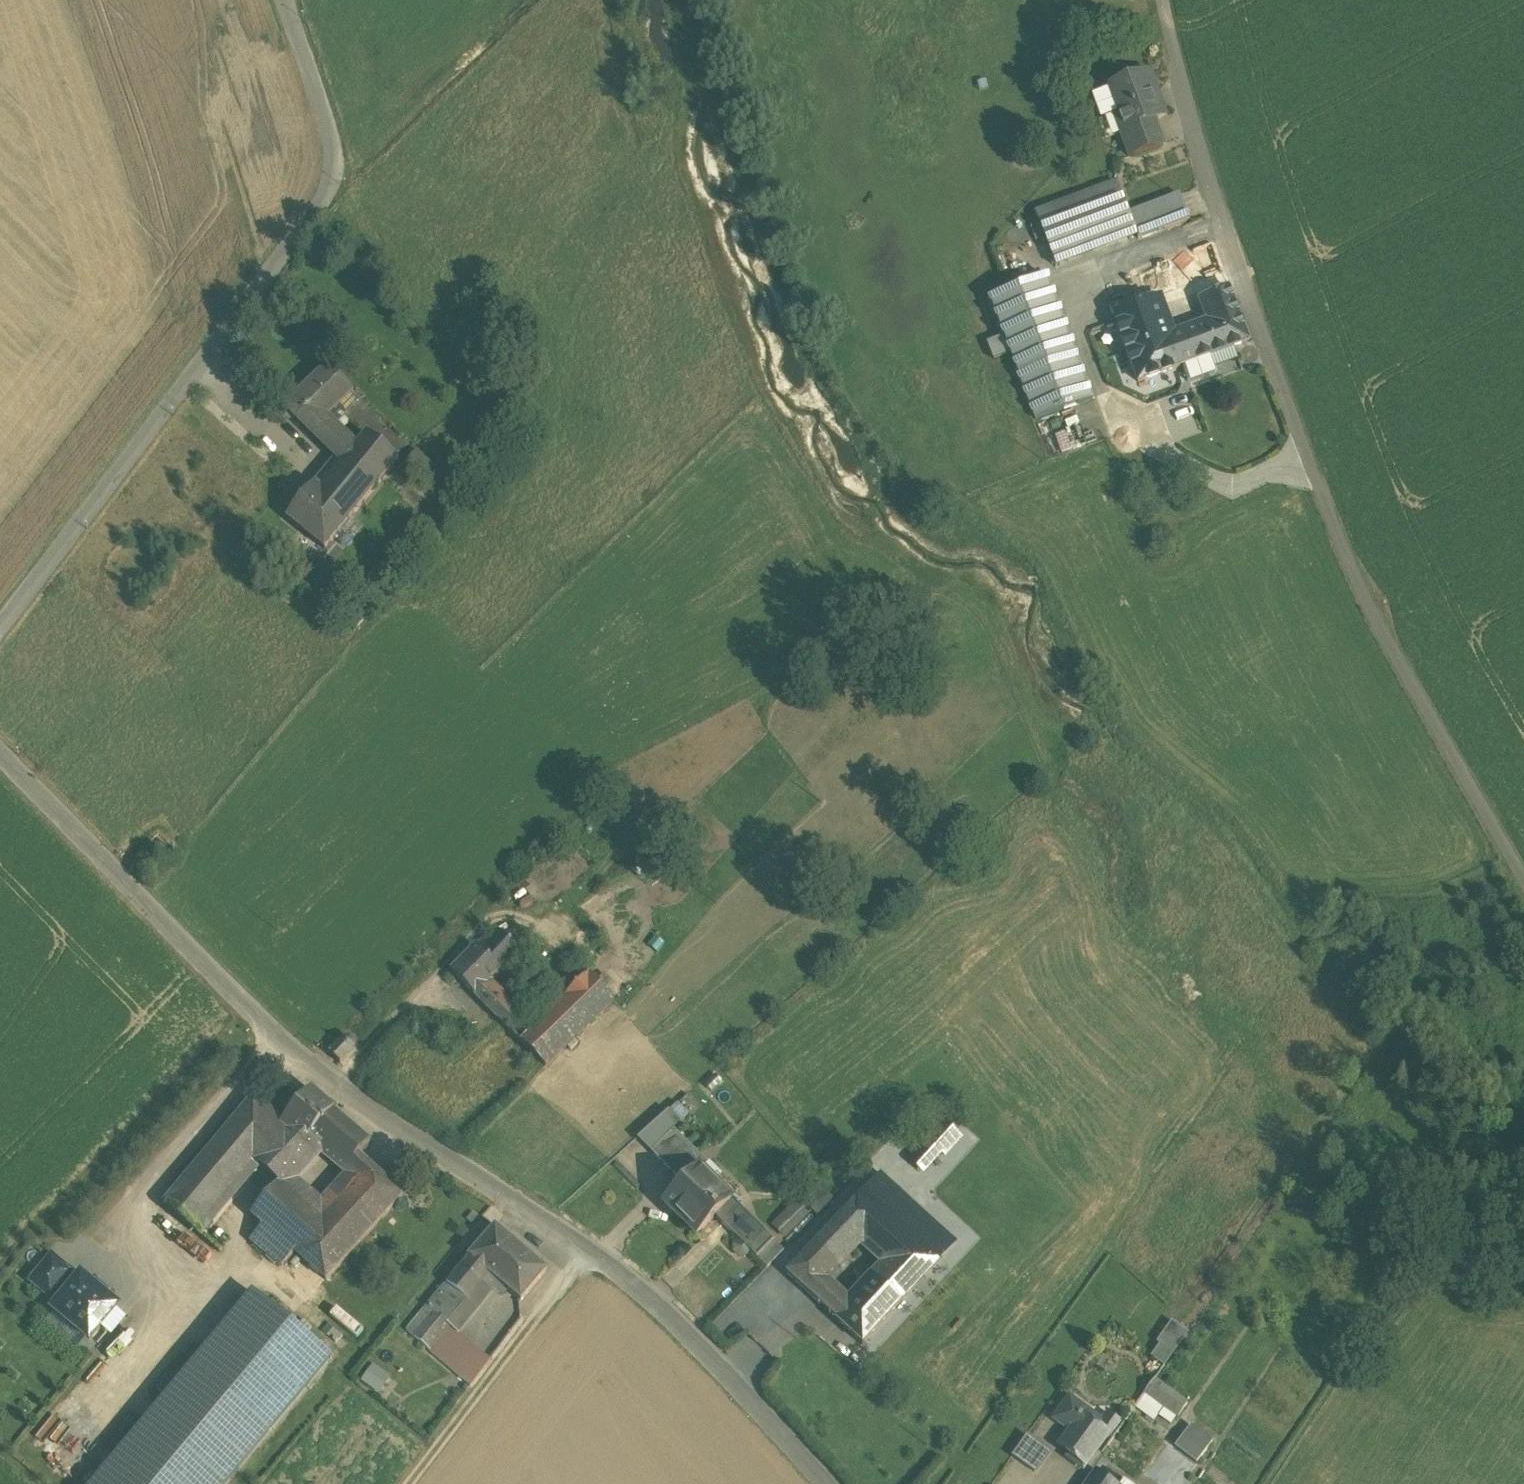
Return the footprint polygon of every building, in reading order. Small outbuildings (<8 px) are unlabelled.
[(1115,116),(1130,157),(1161,146),(1152,121),(1160,118),(1152,95),(1157,94),(1151,75),(1106,91),(1115,116)] [(1103,120),(1115,116),(1106,91),(1095,95),(1103,120)] [(1117,183),(1037,215),(1056,263),(1135,231),(1138,239),(1188,219),(1179,196),(1130,215),(1117,183)] [(1169,262),(1180,289),(1222,272),(1212,246),(1169,262)] [(1180,289),(1169,262),(1136,272),(1147,300),(1180,289)] [(1172,340),(1180,366),(1211,355),(1248,342),(1222,272),(1202,280),(1219,322),(1172,340)] [(1092,399),(1044,280),(990,301),(1038,421),(1092,399)] [(1158,307),(1116,322),(1138,382),(1180,366),(1158,307)] [(1217,370),(1211,355),(1184,365),(1190,381),(1217,370)] [(328,366),(285,408),(319,441),(336,425),(327,416),(353,391),(328,366)] [(367,434),(322,489),(315,483),(286,518),(325,550),(398,460),(367,434)] [(507,918),(452,972),(473,993),(485,981),(516,950),(528,938),(507,918)] [(576,960),(541,925),(528,938),(516,950),(566,999),(591,975),(576,960)] [(602,969),(584,951),(576,960),(591,975),(594,977),(602,969)] [(594,977),(591,975),(566,999),(534,1030),(522,1042),(547,1067),(616,1000),(594,977)] [(501,997),(485,981),(473,993),(489,1009),(501,997)] [(534,1030),(501,997),(489,1009),(522,1042),(534,1030)] [(346,1038),(330,1052),(341,1064),(357,1050),(357,1041),(353,1038),(346,1038)] [(284,1124),(253,1161),(261,1169),(280,1184),(287,1190),(299,1176),(323,1148),(312,1139),(335,1112),(311,1092),(284,1124)] [(255,1100),(165,1206),(203,1238),(261,1169),(253,1161),(284,1124),(255,1100)] [(638,1138),(652,1153),(675,1130),(681,1124),(668,1110),(638,1138)] [(370,1142),(335,1112),(312,1139),(323,1148),(348,1169),(359,1156),(370,1142)] [(943,1123),(928,1141),(941,1150),(946,1154),(961,1138),(943,1123)] [(709,1164),(675,1130),(652,1153),(685,1185),(700,1170),(702,1171),(709,1164)] [(928,1141),(911,1159),(923,1170),(941,1150),(928,1141)] [(347,1169),(322,1196),(299,1176),(287,1190),(280,1184),(251,1217),(261,1225),(251,1237),(282,1262),(292,1250),(294,1252),(328,1282),(404,1194),(372,1166),(359,1156),(348,1169),(347,1169)] [(709,1164),(702,1171),(700,1170),(685,1185),(666,1204),(698,1236),(718,1216),(730,1203),(739,1195),(709,1164)] [(879,1174),(858,1198),(879,1217),(884,1212),(900,1194),(879,1174)] [(789,1239),(829,1192),(809,1175),(769,1221),(789,1239)] [(955,1243),(900,1194),(884,1212),(939,1262),(955,1243)] [(821,1281),(855,1244),(861,1237),(890,1263),(877,1278),(903,1301),(912,1292),(939,1262),(884,1212),(879,1217),(858,1198),(834,1225),(789,1273),(811,1293),(822,1303),(840,1319),(850,1307),(832,1291),(821,1281)] [(776,1248),(730,1203),(718,1216),(763,1261),(776,1248)] [(545,1271),(495,1227),(469,1257),(489,1274),(519,1300),(545,1271)] [(52,1257),(31,1281),(50,1297),(67,1277),(71,1272),(52,1257)] [(469,1257),(447,1282),(467,1300),(489,1274),(469,1257)] [(118,1306),(81,1276),(74,1283),(67,1277),(53,1294),(60,1300),(53,1309),(90,1339),(118,1306)] [(850,1307),(840,1319),(865,1342),(899,1305),(903,1301),(877,1278),(850,1307)] [(467,1300),(447,1282),(428,1305),(435,1312),(448,1322),(467,1300)] [(903,1301),(899,1305),(907,1312),(919,1299),(912,1292),(903,1301)] [(93,1483),(223,1483),(324,1361),(243,1298),(93,1483)] [(491,1361),(448,1322),(435,1312),(428,1305),(406,1330),(471,1387),(491,1361)] [(327,1312),(316,1334),(347,1350),(358,1328),(327,1312)] [(370,1362),(358,1379),(376,1392),(388,1374),(370,1362)] [(1177,1415),(1179,1417),(1188,1404),(1157,1381),(1147,1394),(1165,1407),(1177,1415)] [(1088,1412),(1070,1399),(1055,1419),(1072,1431),(1060,1447),(1077,1459),(1074,1462),(1083,1469),(1117,1423),(1107,1416),(1098,1428),(1084,1417),(1088,1412)] [(1177,1415),(1165,1407),(1159,1415),(1171,1423),(1177,1415)] [(1176,1446),(1197,1462),(1211,1443),(1190,1427),(1176,1446)] [(1012,1456),(1036,1474),(1050,1454),(1027,1436),(1012,1456)] [(1113,1483),(1123,1483),(1124,1483),(1125,1480),(1107,1468),(1102,1476),(1113,1483)] [(1088,1483),(1113,1483),(1102,1476),(1096,1472),(1088,1483)]
